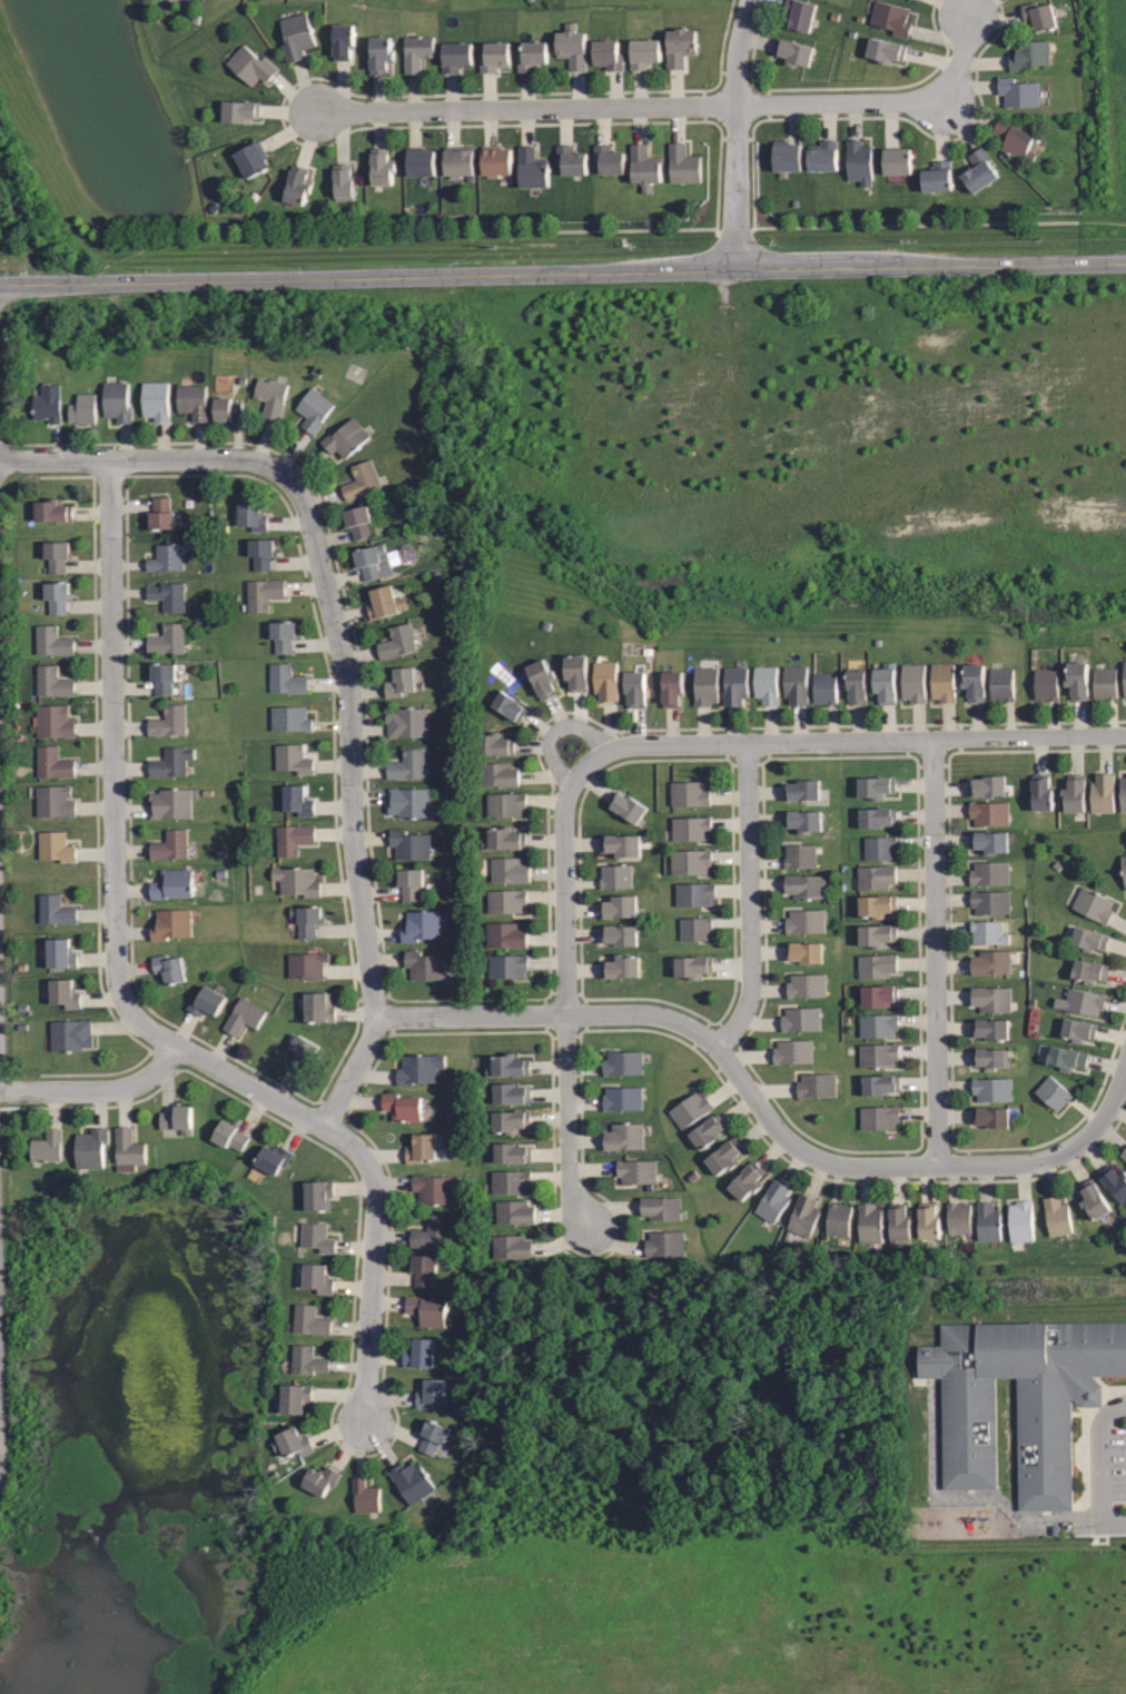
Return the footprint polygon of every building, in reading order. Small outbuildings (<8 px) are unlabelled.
[(782,13),(785,0),(800,0),(814,3),(808,31),(787,27),(789,14),(782,13)] [(869,23),(875,1),(908,9),(905,21),(910,22),(907,39),(891,36),(892,30),(869,23)] [(1049,3),(1054,27),(1034,31),(1030,20),(1024,21),(1020,6),(1035,2),(1036,7),(1049,3)] [(280,21),(306,12),(316,46),(304,50),(306,59),(289,63),(284,44),(287,43),(280,21)] [(575,32),(585,32),(586,71),(569,71),(569,57),(557,57),(556,32),(565,32),(565,23),(575,23),(575,32)] [(333,26),(354,26),(354,49),(350,49),(350,60),(334,60),(333,26)] [(668,31),(676,31),(676,29),(687,29),(687,31),(695,31),(695,55),(683,55),(683,69),(668,69),(668,31)] [(405,57),(405,36),(434,36),(434,57),(422,57),(422,73),(404,73),(405,57)] [(371,38),(391,37),(391,52),(393,52),(393,61),(386,62),(386,75),(371,75),(371,38)] [(871,37),(906,44),(902,60),(890,58),(889,63),(880,62),(881,58),(867,56),(871,37)] [(812,47),(807,66),(793,62),(792,65),(784,62),(786,56),(776,52),(780,38),(812,47)] [(593,41),(618,40),(618,53),(622,53),(622,69),(606,70),(606,66),(593,66),(593,41)] [(631,40),(660,40),(660,62),(651,62),(651,63),(646,63),(646,70),(631,70),(631,60),(632,60),(631,40)] [(1048,65),(1025,66),(1025,70),(1007,70),(1007,53),(1014,53),(1014,41),(1048,40),(1048,65)] [(549,65),(539,65),(539,67),(535,67),(535,72),(518,72),(517,56),(523,56),(523,42),(549,42),(549,65)] [(473,66),(463,66),(463,68),(460,68),(460,72),(444,73),(444,43),(473,43),(473,66)] [(510,67),(496,67),(496,72),(481,72),(481,56),(485,56),(484,43),(510,43),(510,67)] [(227,65),(244,44),(261,60),(265,57),(279,69),(268,82),(260,77),(253,86),(227,65)] [(1037,82),(1037,107),(1004,107),(1004,93),(997,93),(997,78),(1013,78),(1013,82),(1037,82)] [(224,121),(225,101),(259,103),(258,119),(250,119),(249,123),(224,121)] [(1030,165),(1000,150),(1004,146),(999,143),(1001,140),(990,135),(997,119),(1034,137),(1028,148),(1036,152),(1030,165)] [(800,170),(773,170),(773,139),(786,139),(786,142),(800,142),(800,170)] [(837,170),(808,170),(808,146),(820,146),(820,139),(837,139),(837,170)] [(266,159),(270,166),(248,178),(243,168),(239,169),(234,160),(236,158),(234,155),(258,140),(268,157),(266,159)] [(861,145),(871,145),(871,179),(870,179),(870,187),(859,187),(859,180),(847,180),(847,140),(861,140),(861,145)] [(699,155),(700,181),(669,181),(669,142),(685,142),(685,155),(699,155)] [(646,143),(646,156),(661,156),(661,162),(660,162),(660,180),(651,180),(651,191),(641,191),(641,180),(632,180),(632,143),(646,143)] [(624,175),(601,175),(601,160),(594,160),(594,145),(612,145),(612,152),(624,152),(624,175)] [(511,174),(496,174),(496,176),(483,176),(483,147),(500,146),(500,149),(511,149),(511,174)] [(550,164),(550,188),(518,188),(518,146),(534,146),(534,164),(550,164)] [(586,176),(563,176),(562,161),(556,161),(556,146),(574,146),(574,153),(586,153),(586,176)] [(987,160),(997,176),(971,192),(959,174),(972,165),(966,156),(980,146),(989,159),(987,160)] [(473,175),(461,175),(461,178),(450,178),(450,176),(444,176),(444,147),(473,147),(473,175)] [(373,185),(372,148),(387,148),(387,160),(394,160),(394,172),(392,172),(392,185),(373,185)] [(436,150),(436,177),(409,177),(408,148),(425,148),(425,151),(436,150)] [(910,174),(883,174),(883,148),(910,148),(910,174)] [(949,190),(920,192),(919,169),(929,169),(929,160),(947,159),(949,190)] [(305,205),(285,200),(295,165),(310,169),(307,179),(313,181),(310,192),(308,191),(305,205)] [(354,199),(335,199),(335,165),(350,165),(350,176),(357,176),(357,187),(354,187),(354,199)] [(154,422),(154,416),(142,416),(142,380),(168,380),(168,422),(154,422)] [(282,420),(265,417),(267,403),(254,400),(257,380),(287,386),(282,420)] [(134,423),(119,423),(119,417),(106,417),(106,383),(130,383),(130,403),(134,403),(134,423)] [(60,423),(51,423),(51,417),(34,417),(34,395),(43,395),(43,385),(60,385),(60,423)] [(207,422),(195,422),(195,414),(179,413),(180,385),(208,386),(207,422)] [(315,437),(302,427),(308,418),(297,409),(312,389),(336,407),(315,437)] [(96,423),(70,423),(70,404),(79,404),(79,394),(96,394),(96,423)] [(227,426),(227,423),(216,423),(216,398),(231,398),(231,403),(243,403),(244,418),(233,419),(233,426),(227,426)] [(347,462),(337,453),(334,456),(320,443),(333,430),(338,436),(354,419),(372,437),(347,462)] [(347,504),(342,489),(357,483),(352,469),(372,462),(383,489),(347,504)] [(36,499),(50,499),(50,497),(58,497),(58,501),(62,501),(62,504),(68,504),(68,507),(73,507),(73,523),(36,523),(36,499)] [(147,531),(147,509),(155,509),(154,497),(171,497),(171,509),(174,509),(175,529),(147,531)] [(261,512),(264,512),(264,515),(267,515),(267,532),(253,532),(253,527),(240,527),(240,503),(261,503),(261,512)] [(368,523),(372,537),(354,542),(349,525),(346,526),(343,511),(367,504),(372,522),(368,523)] [(273,574),(256,574),(256,559),(250,561),(250,539),(275,539),(275,558),(274,558),(273,574)] [(69,553),(73,553),(73,561),(65,561),(66,576),(49,576),(49,561),(47,561),(47,541),(69,541),(69,553)] [(384,542),(387,553),(398,549),(403,562),(392,565),(394,574),(366,582),(362,567),(356,569),(354,562),(357,562),(354,552),(384,542)] [(185,571),(147,571),(147,558),(157,558),(158,544),(185,544),(185,571)] [(70,592),(75,592),(75,597),(67,598),(67,613),(52,613),(51,597),(49,597),(48,579),(70,578),(70,592)] [(268,612),(248,612),(248,579),(284,579),(284,598),(268,598),(268,612)] [(162,612),(162,598),(147,598),(147,587),(161,587),(161,582),(184,582),(184,611),(162,612)] [(397,597),(405,595),(408,606),(379,614),(379,618),(372,621),(367,604),(375,602),(372,591),(393,585),(397,597)] [(276,657),(276,638),(271,638),(270,623),(295,622),(296,638),(292,638),(292,657),(276,657)] [(382,661),(377,644),(394,640),(389,627),(408,622),(417,650),(382,661)] [(188,623),(188,652),(150,653),(150,636),(167,636),(167,623),(188,623)] [(39,624),(39,654),(77,653),(77,637),(60,637),(60,624),(39,624)] [(566,655),(586,655),(586,691),(572,691),(572,683),(565,682),(566,655)] [(549,672),(552,671),(555,676),(552,677),(554,681),(551,683),(555,693),(542,699),(526,666),(543,658),(549,672)] [(895,702),(879,702),(879,696),(873,696),(873,668),(883,668),(883,660),(895,660),(895,702)] [(595,662),(618,662),(619,701),(603,702),(603,693),(595,693),(595,662)] [(170,697),(155,697),(154,683),(152,683),(152,663),(177,663),(177,683),(170,683),(170,697)] [(273,693),(271,664),(293,663),(293,677),(309,676),(309,692),(273,693)] [(1086,663),(1086,699),(1070,699),(1070,685),(1064,685),(1063,678),(1067,678),(1067,663),(1086,663)] [(903,664),(926,664),(927,703),(911,703),(911,700),(903,700),(903,664)] [(932,664),(955,664),(956,703),(940,703),(940,700),(934,700),(932,664)] [(39,665),(40,694),(77,694),(77,678),(60,678),(60,665),(39,665)] [(984,665),(984,701),(968,701),(968,687),(960,687),(960,681),(965,681),(965,665),(984,665)] [(402,697),(386,697),(386,682),(392,682),(392,678),(395,678),(394,666),(415,666),(415,691),(402,691),(402,697)] [(748,666),(725,667),(725,706),(741,706),(741,697),(749,697),(748,666)] [(754,666),(778,666),(779,705),(762,706),(762,697),(755,697),(754,666)] [(784,666),(807,666),(808,705),(792,705),(792,702),(786,702),(784,666)] [(719,667),(695,667),(697,707),(712,706),(712,703),(719,703),(719,667)] [(1117,667),(1117,699),(1109,699),(1109,697),(1096,697),(1096,667),(1117,667)] [(991,668),(1014,668),(1014,702),(991,702),(991,668)] [(1057,670),(1057,701),(1048,701),(1048,699),(1036,699),(1035,670),(1057,670)] [(643,671),(644,706),(626,707),(626,692),(623,692),(623,671),(643,671)] [(662,672),(682,672),(682,695),(679,695),(679,705),(662,705),(662,672)] [(813,672),(837,672),(837,703),(828,703),(828,701),(814,701),(813,672)] [(846,673),(866,673),(866,703),(849,703),(849,692),(846,692),(846,673)] [(488,705),(487,704),(497,689),(508,696),(511,692),(520,697),(516,703),(526,709),(517,722),(488,705)] [(39,737),(38,705),(70,705),(70,717),(68,717),(68,720),(77,720),(77,737),(39,737)] [(188,705),(188,734),(151,734),(151,719),(167,719),(167,705),(188,705)] [(313,731),(273,731),(274,705),(307,706),(307,720),(313,720),(313,731)] [(386,739),(386,713),(393,713),(392,710),(426,709),(426,737),(386,739)] [(502,732),(502,737),(514,737),(514,754),(475,754),(475,735),(490,734),(490,732),(502,732)] [(297,775),(297,770),(277,770),(276,745),(302,744),(303,760),(313,759),(314,774),(297,775)] [(40,746),(41,775),(78,774),(78,759),(61,759),(61,745),(40,746)] [(188,746),(189,775),(151,776),(151,760),(168,760),(168,746),(188,746)] [(387,779),(387,762),(404,762),(403,749),(424,749),(424,777),(387,779)] [(481,785),(481,763),(511,763),(511,767),(518,767),(518,785),(481,785)] [(1094,813),(1116,812),(1115,773),(1099,773),(1099,777),(1093,777),(1094,813)] [(1051,811),(1033,811),(1033,774),(1049,774),(1049,786),(1051,786),(1051,811)] [(1083,812),(1063,812),(1063,791),(1067,791),(1067,780),(1068,780),(1068,774),(1083,774),(1083,812)] [(1004,795),(971,795),(971,779),(981,779),(981,775),(1004,775),(1004,795)] [(857,798),(857,777),(895,776),(895,791),(883,791),(883,799),(857,798)] [(820,800),(784,801),(784,784),(797,784),(797,781),(820,780),(820,800)] [(669,806),(669,782),(704,782),(704,790),(708,790),(709,806),(669,806)] [(38,818),(38,786),(72,785),(72,798),(69,798),(69,800),(77,800),(77,818),(38,818)] [(401,818),(401,813),(388,813),(388,790),(402,789),(402,786),(428,785),(428,816),(401,818)] [(194,789),(199,789),(199,798),(194,798),(192,820),(152,819),(152,791),(164,791),(164,787),(194,789)] [(314,819),(299,819),(299,811),(284,812),(284,787),(303,787),(303,799),(308,799),(308,802),(314,802),(314,819)] [(629,795),(645,808),(634,824),(605,803),(614,791),(626,799),(629,795)] [(488,815),(488,793),(526,793),(526,808),(523,808),(523,815),(488,815)] [(1007,824),(974,824),(974,818),(968,818),(968,802),(1007,802),(1007,824)] [(858,828),(858,809),(892,809),(892,824),(879,824),(879,828),(858,828)] [(819,831),(804,831),(804,835),(796,835),(796,829),(783,829),(783,812),(819,812),(819,831)] [(673,818),(712,816),(712,831),(709,831),(709,839),(674,839),(673,818)] [(280,854),(279,825),(317,825),(317,841),(300,841),(300,854),(280,854)] [(526,849),(483,849),(483,838),(490,838),(490,830),(504,830),(504,826),(515,826),(515,832),(526,832),(526,849)] [(189,829),(189,858),(152,858),(152,842),(168,842),(168,829),(189,829)] [(429,859),(396,859),(396,846),(389,846),(389,830),(406,830),(406,833),(429,833),(429,859)] [(41,832),(41,861),(79,861),(79,845),(69,845),(68,831),(41,832)] [(1007,831),(1007,852),(992,852),(992,854),(985,855),(984,848),(970,849),(970,831),(1007,831)] [(640,835),(640,858),(614,859),(614,853),(601,853),(600,836),(640,835)] [(863,860),(863,836),(895,836),(895,846),(893,846),(893,860),(863,860)] [(816,845),(816,868),(786,868),(786,858),(788,858),(788,845),(816,845)] [(673,851),(711,850),(712,864),(709,864),(709,872),(673,872),(673,851)] [(529,882),(492,882),(492,858),(521,858),(521,865),(529,865),(529,882)] [(1007,884),(968,884),(968,868),(972,868),(972,861),(1007,861),(1007,884)] [(630,886),(600,886),(600,879),(601,879),(601,865),(630,864),(630,886)] [(858,866),(896,866),(896,883),(888,883),(888,889),(858,889),(858,866)] [(154,900),(154,882),(164,882),(164,870),(196,869),(196,895),(169,895),(169,899),(154,900)] [(318,899),(304,898),(304,894),(279,893),(279,881),(269,881),(270,869),(313,870),(313,881),(318,882),(318,899)] [(402,902),(402,889),(398,889),(397,869),(422,869),(422,885),(419,885),(419,901),(402,902)] [(826,876),(824,899),(794,899),(794,894),(787,894),(787,876),(826,876)] [(675,907),(674,884),(713,883),(713,898),(710,898),(710,905),(675,907)] [(1105,925),(1071,907),(1084,884),(1113,901),(1109,908),(1114,910),(1105,925)] [(527,889),(527,904),(523,904),(523,911),(490,911),(488,890),(527,889)] [(974,913),(974,907),(968,907),(968,890),(1007,890),(1007,913),(974,913)] [(41,893),(42,923),(79,922),(79,907),(62,907),(62,893),(41,893)] [(638,917),(602,917),(602,901),(613,901),(613,895),(638,895),(638,917)] [(860,898),(896,896),(897,913),(886,913),(886,919),(876,919),(876,918),(861,918),(860,898)] [(314,940),(297,940),(297,920),(288,920),(288,909),(295,909),(295,907),(323,907),(323,925),(314,927),(314,940)] [(154,941),(154,925),(159,925),(158,910),(192,909),(194,937),(169,938),(169,941),(154,941)] [(826,933),(787,933),(787,918),(791,918),(791,910),(826,910),(826,933)] [(417,942),(403,942),(403,925),(406,925),(406,911),(441,911),(441,939),(417,938),(417,942)] [(682,919),(712,918),(712,927),(711,927),(711,940),(683,940),(682,919)] [(970,944),(970,932),(969,932),(969,920),(1000,920),(1000,933),(1007,933),(1007,943),(970,944)] [(487,948),(487,922),(520,922),(520,930),(526,930),(526,947),(487,948)] [(1090,954),(1081,952),(1083,947),(1070,942),(1076,924),(1109,934),(1104,952),(1098,950),(1098,948),(1093,945),(1090,954)] [(639,944),(618,945),(618,942),(602,942),(602,928),(608,928),(608,927),(638,925),(639,944)] [(860,944),(860,925),(895,925),(895,941),(883,941),(883,948),(875,948),(875,944),(860,944)] [(50,940),(51,969),(81,969),(80,953),(71,953),(71,940),(50,940)] [(824,962),(803,962),(802,959),(788,959),(787,943),(823,942),(824,962)] [(978,949),(1009,949),(1009,972),(985,972),(985,974),(970,974),(970,955),(978,955),(978,949)] [(412,981),(411,969),(405,969),(405,952),(421,951),(421,955),(444,955),(444,981),(412,981)] [(323,980),(288,978),(288,952),(328,953),(328,962),(323,962),(323,980)] [(639,978),(603,978),(603,961),(614,961),(614,954),(625,954),(625,958),(639,957),(639,978)] [(858,955),(895,954),(895,972),(888,972),(888,978),(858,978),(858,955)] [(488,979),(488,955),(525,955),(525,970),(523,970),(523,978),(488,979)] [(165,984),(165,978),(161,978),(160,974),(155,975),(152,959),(167,957),(167,960),(181,958),(185,981),(165,984)] [(712,957),(713,974),(702,974),(702,981),(690,981),(690,978),(678,979),(676,957),(712,957)] [(1092,988),(1081,987),(1083,981),(1070,978),(1074,960),(1108,967),(1105,984),(1098,983),(1098,980),(1093,979),(1092,988)] [(826,998),(788,998),(788,983),(791,983),(791,974),(826,974),(826,998)] [(65,1010),(65,1004),(50,1004),(50,978),(71,978),(71,989),(76,989),(76,992),(80,992),(81,1010),(65,1010)] [(226,997),(216,1016),(206,1009),(201,1018),(187,1009),(195,994),(200,997),(207,985),(226,997)] [(862,1007),(862,985),(897,985),(897,1001),(889,1001),(889,1007),(862,1007)] [(1011,987),(1011,1011),(980,1012),(980,1005),(974,1007),(972,988),(1011,987)] [(1066,1000),(1068,987),(1106,994),(1103,1010),(1099,1010),(1098,1017),(1064,1010),(1064,1009),(1053,1007),(1055,998),(1066,1000)] [(306,992),(330,992),(330,1004),(335,1004),(335,1021),(306,1021),(306,992)] [(237,1038),(224,1030),(241,997),(267,1011),(256,1030),(245,1024),(237,1038)] [(819,1031),(781,1031),(781,1016),(784,1016),(784,1008),(819,1008),(819,1031)] [(860,1036),(859,1013),(897,1013),(898,1029),(893,1029),(893,1036),(860,1036)] [(1058,1038),(1061,1018),(1095,1024),(1092,1040),(1080,1039),(1080,1042),(1058,1038)] [(974,1019),(1007,1019),(1007,1039),(987,1039),(987,1036),(974,1036),(974,1019)] [(82,1050),(52,1050),(52,1020),(91,1020),(91,1034),(93,1034),(93,1047),(82,1047),(82,1050)] [(300,1073),(287,1064),(295,1051),(288,1047),(297,1033),(319,1046),(310,1061),(308,1059),(300,1073)] [(811,1063),(773,1063),(773,1049),(777,1049),(777,1040),(811,1040),(811,1063)] [(859,1066),(859,1043),(897,1043),(897,1058),(893,1058),(893,1066),(859,1066)] [(1044,1063),(1049,1044),(1086,1053),(1083,1070),(1070,1067),(1069,1070),(1044,1063)] [(1008,1049),(1008,1070),(985,1071),(985,1068),(978,1068),(978,1064),(972,1064),(972,1050),(1008,1049)] [(641,1073),(602,1074),(602,1059),(606,1059),(606,1051),(641,1050),(641,1073)] [(504,1051),(516,1051),(516,1060),(530,1060),(530,1077),(491,1077),(491,1066),(496,1066),(496,1054),(504,1054),(504,1051)] [(395,1086),(395,1069),(402,1069),(401,1056),(443,1056),(443,1067),(436,1067),(437,1083),(413,1083),(413,1086),(395,1086)] [(798,1097),(798,1082),(801,1082),(801,1074),(836,1073),(836,1097),(798,1097)] [(1056,1110),(1034,1091),(1048,1073),(1071,1092),(1056,1110)] [(865,1094),(865,1074),(899,1074),(899,1090),(885,1090),(885,1094),(865,1094)] [(1010,1100),(977,1100),(977,1093),(970,1093),(970,1078),(1010,1078),(1010,1100)] [(494,1104),(494,1084),(518,1084),(518,1087),(530,1087),(530,1104),(494,1104)] [(642,1110),(604,1110),(604,1096),(608,1096),(608,1088),(642,1088),(642,1110)] [(683,1129),(671,1111),(699,1091),(704,1098),(708,1094),(717,1107),(683,1129)] [(394,1123),(394,1113),(384,1113),(383,1096),(398,1096),(398,1098),(421,1097),(421,1122),(394,1123)] [(181,1137),(181,1130),(160,1130),(159,1112),(174,1112),(174,1106),(191,1106),(191,1137),(181,1137)] [(862,1130),(862,1108),(901,1107),(901,1122),(896,1122),(897,1130),(862,1130)] [(1007,1129),(987,1129),(987,1123),(974,1123),(974,1108),(1007,1108),(1007,1129)] [(531,1112),(531,1129),(515,1129),(515,1136),(507,1136),(507,1132),(494,1133),(494,1121),(487,1121),(487,1112),(531,1112)] [(690,1136),(718,1115),(728,1128),(715,1137),(718,1140),(702,1151),(690,1136)] [(241,1151),(230,1146),(228,1149),(211,1139),(224,1119),(239,1128),(237,1131),(249,1139),(241,1151)] [(605,1151),(605,1132),(613,1132),(613,1122),(642,1122),(643,1151),(605,1151)] [(147,1163),(117,1162),(117,1126),(132,1126),(132,1141),(148,1141),(147,1163)] [(62,1162),(32,1161),(32,1140),(48,1141),(48,1128),(62,1128),(62,1162)] [(77,1135),(92,1135),(92,1129),(109,1129),(109,1146),(105,1146),(105,1170),(77,1170),(77,1135)] [(424,1166),(407,1165),(407,1149),(413,1149),(413,1133),(435,1133),(435,1159),(424,1159),(424,1166)] [(717,1177),(704,1161),(735,1137),(744,1149),(734,1157),(739,1162),(728,1171),(727,1169),(717,1177)] [(495,1165),(495,1143),(520,1143),(520,1147),(531,1147),(532,1165),(495,1165)] [(275,1176),(254,1165),(264,1146),(278,1153),(280,1149),(295,1157),(288,1170),(280,1166),(275,1176)] [(656,1160),(656,1182),(623,1182),(623,1176),(618,1176),(618,1160),(656,1160)] [(729,1187),(753,1161),(764,1171),(754,1182),(760,1188),(755,1193),(753,1191),(743,1201),(729,1187)] [(1124,1170),(1125,1173),(1125,1210),(1099,1177),(1112,1168),(1117,1175),(1124,1170)] [(493,1171),(531,1170),(532,1186),(526,1186),(526,1193),(493,1195),(493,1171)] [(451,1203),(417,1203),(417,1191),(411,1191),(411,1176),(451,1176),(451,1203)] [(1094,1219),(1087,1207),(1084,1209),(1079,1202),(1085,1199),(1078,1187),(1092,1179),(1109,1209),(1094,1219)] [(789,1189),(784,1195),(789,1197),(772,1222),(753,1211),(773,1180),(789,1189)] [(304,1211),(303,1183),(325,1182),(325,1183),(333,1183),(333,1200),(330,1200),(330,1211),(304,1211)] [(809,1236),(787,1227),(800,1192),(816,1199),(812,1207),(819,1209),(809,1236)] [(1048,1237),(1041,1198),(1058,1196),(1059,1205),(1066,1203),(1071,1232),(1048,1237)] [(680,1221),(650,1222),(650,1219),(640,1219),(640,1199),(680,1199),(680,1221)] [(526,1200),(526,1205),(533,1205),(533,1221),(496,1222),(495,1200),(526,1200)] [(853,1205),(849,1236),(826,1232),(830,1200),(840,1201),(840,1202),(853,1205)] [(977,1241),(976,1201),(990,1201),(991,1211),(999,1211),(999,1240),(977,1241)] [(1033,1241),(1010,1242),(1008,1205),(1016,1205),(1016,1202),(1031,1201),(1033,1241)] [(939,1240),(919,1240),(918,1203),(936,1202),(936,1216),(938,1215),(939,1240)] [(970,1235),(947,1235),(947,1202),(958,1202),(958,1205),(969,1205),(970,1235)] [(882,1242),(859,1242),(859,1205),(873,1205),(873,1208),(881,1208),(882,1242)] [(891,1247),(891,1207),(907,1207),(907,1217),(911,1217),(911,1238),(902,1238),(902,1247),(891,1247)] [(448,1248),(409,1247),(411,1230),(426,1230),(426,1213),(448,1215),(448,1248)] [(334,1254),(318,1254),(318,1247),(300,1246),(300,1222),(325,1224),(325,1238),(334,1238),(334,1254)] [(649,1231),(683,1231),(684,1256),(644,1256),(644,1240),(649,1240),(649,1231)] [(493,1257),(493,1235),(523,1235),(523,1240),(530,1240),(530,1257),(493,1257)] [(437,1256),(436,1272),(432,1272),(431,1289),(415,1288),(415,1271),(409,1271),(409,1265),(412,1265),(413,1255),(437,1256)] [(334,1295),(317,1295),(317,1288),(304,1288),(305,1262),(326,1262),(326,1275),(329,1275),(329,1278),(334,1278),(334,1295)] [(445,1329),(419,1328),(419,1320),(417,1320),(417,1315),(406,1315),(406,1298),(446,1299),(445,1329)] [(332,1336),(295,1335),(295,1305),(316,1305),(316,1318),(332,1318),(332,1336)] [(942,1320),(1125,1320),(1125,1373),(1096,1373),(1104,1383),(1104,1401),(1079,1401),(1075,1395),(1075,1508),(1020,1508),(1019,1373),(998,1374),(998,1486),(944,1486),(944,1376),(920,1376),(919,1345),(942,1344),(942,1320)] [(433,1367),(403,1367),(403,1351),(408,1351),(409,1347),(413,1348),(413,1338),(433,1338),(433,1367)] [(314,1374),(293,1374),(293,1345),(314,1345),(313,1358),(329,1359),(329,1371),(314,1371),(314,1374)] [(447,1379),(447,1403),(433,1403),(433,1408),(418,1408),(418,1391),(426,1391),(426,1379),(447,1379)] [(313,1386),(313,1400),(304,1400),(304,1414),(283,1414),(284,1385),(313,1386)] [(433,1456),(417,1449),(424,1436),(419,1435),(426,1418),(447,1428),(441,1445),(438,1444),(433,1456)] [(285,1458),(283,1453),(276,1455),(271,1444),(277,1442),(274,1435),(294,1426),(300,1442),(308,1437),(314,1452),(300,1457),(298,1452),(285,1458)] [(412,1505),(389,1470),(404,1462),(406,1467),(414,1462),(416,1466),(421,1463),(437,1489),(412,1505)] [(325,1496),(300,1485),(309,1466),(324,1473),(326,1467),(342,1474),(335,1487),(329,1485),(325,1496)] [(381,1513),(354,1513),(354,1478),(366,1478),(366,1488),(381,1488),(381,1513)]
